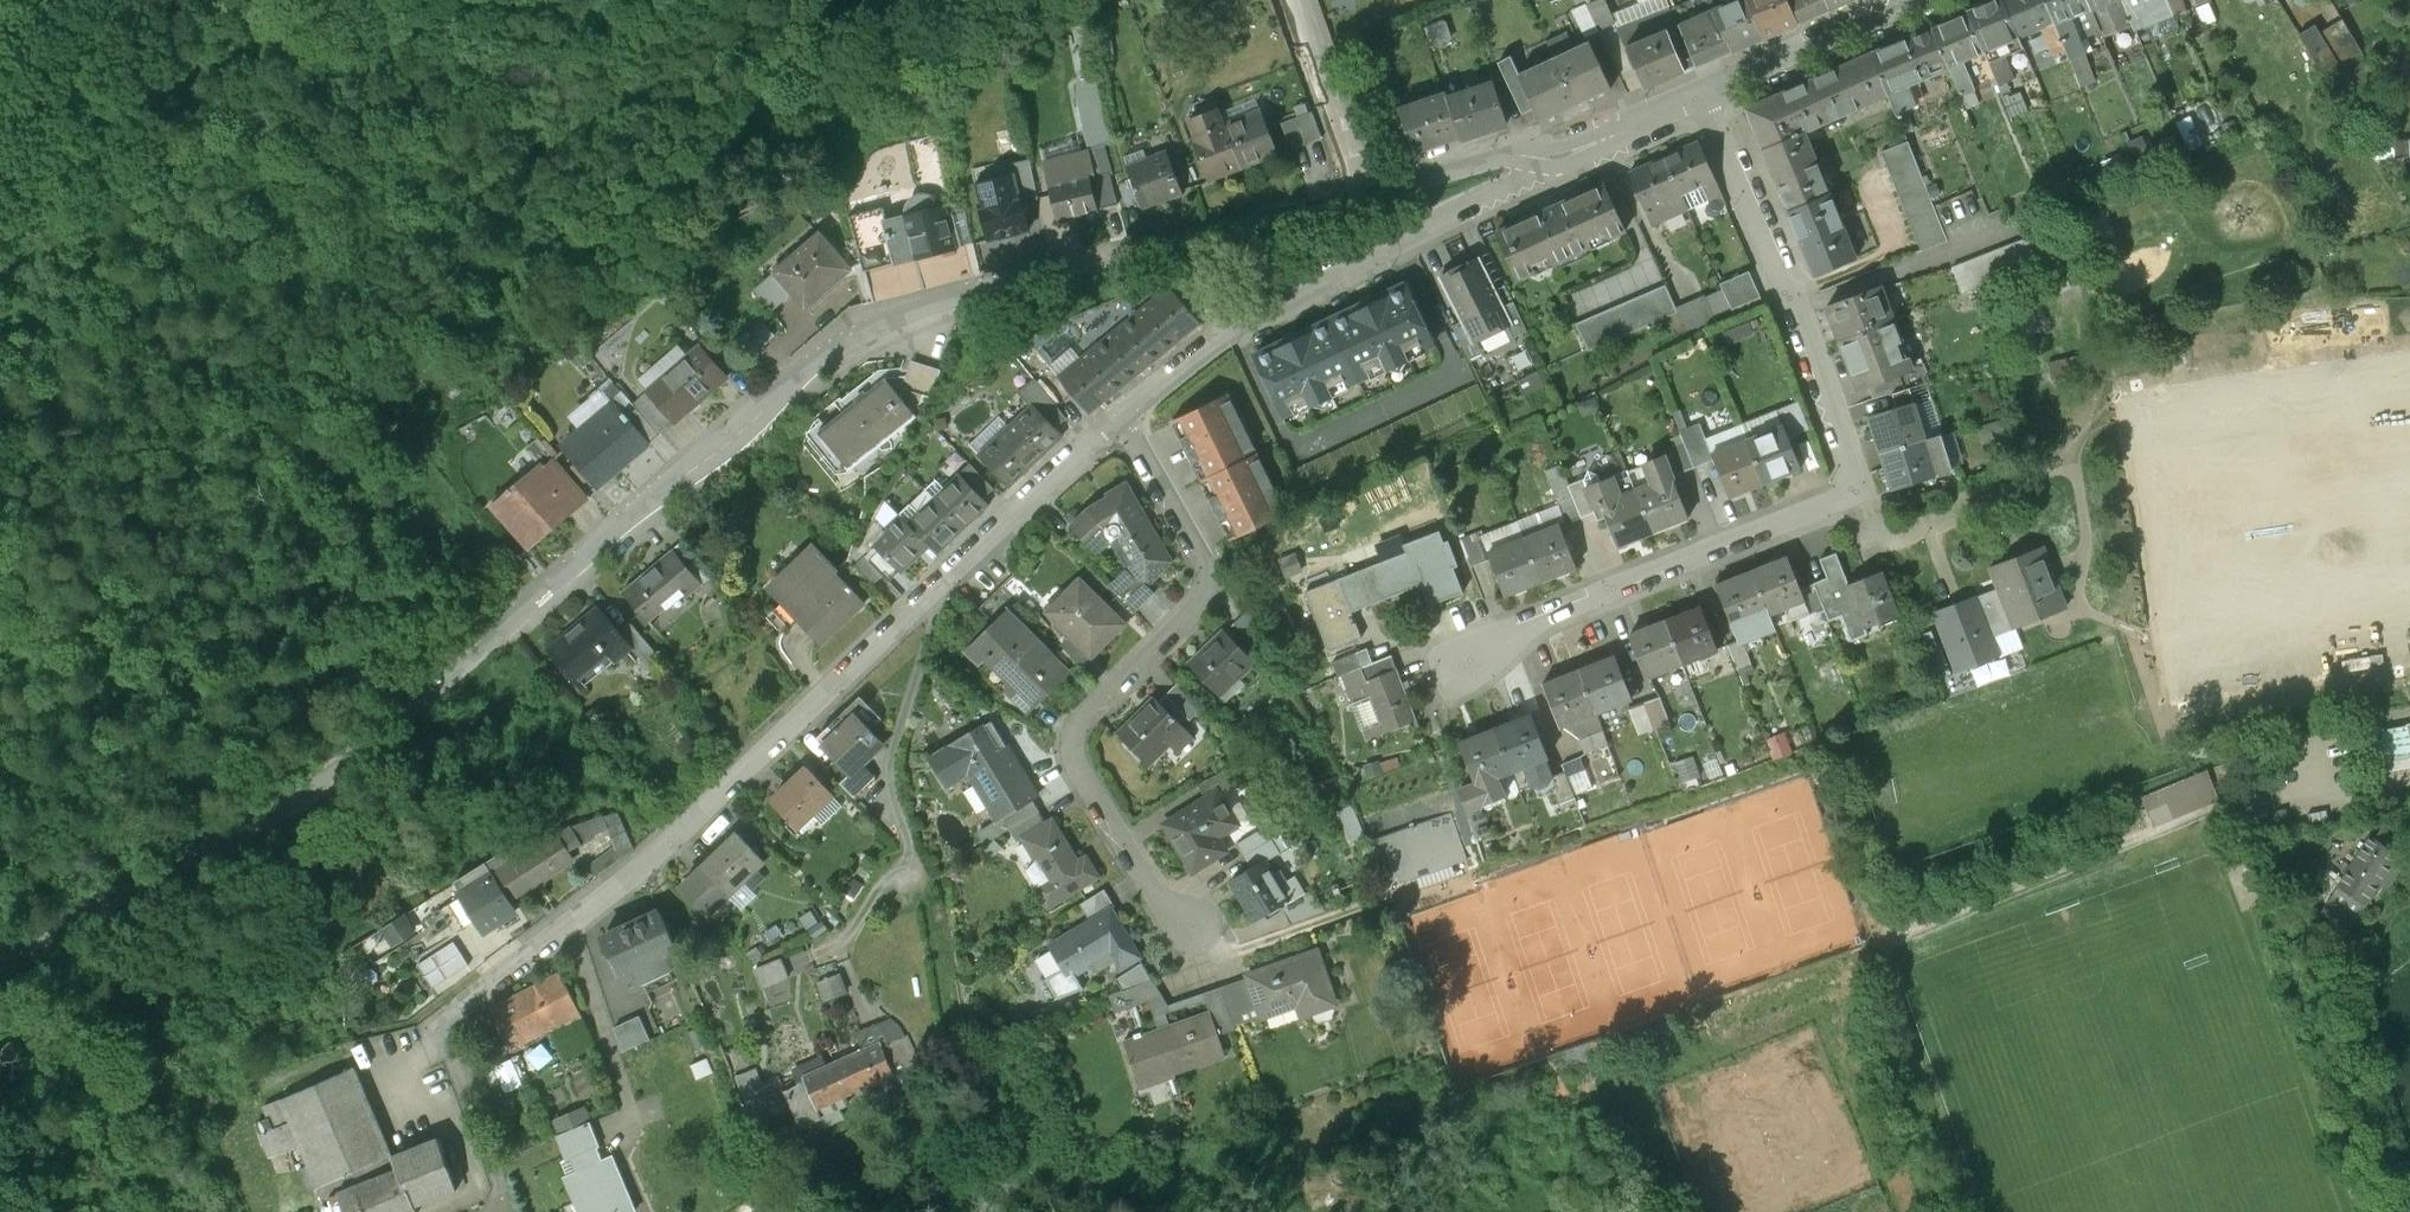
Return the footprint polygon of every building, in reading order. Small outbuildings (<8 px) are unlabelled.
[(1671,15),(1677,27),(1679,26),(1712,11),(1705,0),(1671,15)] [(1712,11),(1730,51),(1763,37),(1747,0),(1738,0),(1712,11)] [(1763,37),(1796,22),(1787,0),(1747,0),(1763,37)] [(1796,22),(1830,8),(1826,0),(1787,0),(1796,22)] [(1967,13),(1983,52),(1999,45),(2019,37),(2004,0),(1997,0),(1967,13)] [(2019,37),(2043,27),(2053,52),(2064,48),(2054,23),(2045,0),(2004,0),(2019,37)] [(2054,23),(2069,17),(2082,11),(2091,33),(2099,30),(2090,8),(2086,0),(2045,0),(2054,23)] [(2090,8),(2101,4),(2110,0),(2086,0),(2090,8)] [(2124,31),(2133,27),(2128,15),(2122,0),(2112,0),(2124,31)] [(2128,15),(2144,9),(2140,0),(2122,0),(2128,15)] [(2110,25),(2101,4),(2090,8),(2099,30),(2110,25)] [(1598,30),(1588,8),(1575,14),(1585,36),(1598,30)] [(1668,8),(1617,28),(1620,35),(1627,51),(1643,87),(1697,65),(1679,26),(1677,27),(1671,15),(1668,8)] [(1712,11),(1679,26),(1697,65),(1730,51),(1712,11)] [(1967,13),(1932,27),(1948,67),(1963,61),(1983,52),(1967,13)] [(2083,54),(2069,17),(2054,23),(2064,48),(2069,60),(2083,54)] [(2304,29),(2316,56),(2335,47),(2323,21),(2304,29)] [(1932,27),(1871,53),(1888,93),(1948,67),(1932,27)] [(1620,35),(1614,37),(1621,54),(1627,51),(1620,35)] [(1589,41),(1570,49),(1573,55),(1556,63),(1574,103),(1610,86),(1589,41)] [(1999,45),(1983,52),(1997,86),(2013,79),(1999,45)] [(1871,53),(1809,81),(1827,123),(1889,96),(1888,93),(1871,53)] [(1518,73),(1509,56),(1498,62),(1521,113),(1533,108),(1520,81),(1517,74),(1518,73)] [(1553,57),(1535,66),(1538,73),(1520,81),(1533,108),(1539,120),(1574,103),(1556,63),(1553,57)] [(1963,61),(1948,67),(1960,96),(1975,90),(1963,61)] [(1809,81),(1747,109),(1764,149),(1806,131),(1806,132),(1827,123),(1809,81)] [(1447,97),(1460,138),(1506,124),(1493,83),(1447,97)] [(1446,92),(1398,107),(1410,148),(1459,134),(1447,97),(1446,92)] [(1260,108),(1224,122),(1231,139),(1236,137),(1247,164),(1277,152),(1260,108)] [(1219,109),(1188,121),(1194,136),(1192,137),(1208,179),(1241,166),(1231,139),(1224,122),(1219,109)] [(1298,117),(1282,122),(1292,148),(1308,142),(1298,117)] [(1106,124),(1089,126),(1092,145),(1109,142),(1106,124)] [(1806,132),(1806,131),(1764,149),(1790,211),(1832,193),(1806,132)] [(1908,141),(1880,152),(1920,252),(1948,241),(1908,141)] [(1698,142),(1664,158),(1686,210),(1721,194),(1698,142)] [(1167,151),(1147,159),(1149,164),(1130,171),(1143,205),(1182,190),(1167,151)] [(1664,158),(1630,173),(1653,225),(1686,210),(1664,158)] [(1086,175),(1051,184),(1060,217),(1095,208),(1086,175)] [(1016,181),(999,185),(997,179),(978,183),(991,237),(1027,227),(1016,181)] [(1605,184),(1496,234),(1517,280),(1626,231),(1605,184)] [(1858,256),(1832,193),(1790,211),(1817,274),(1858,256)] [(911,209),(911,216),(907,217),(917,257),(956,248),(946,205),(942,206),(940,200),(935,196),(929,194),(922,195),(916,198),(912,203),(911,209)] [(886,206),(851,215),(865,269),(899,261),(889,221),(886,206)] [(889,221),(899,261),(917,257),(907,217),(889,221)] [(2012,244),(1952,267),(1962,293),(1977,287),(1977,288),(2063,255),(2052,229),(2013,245),(2012,244)] [(835,248),(820,231),(775,270),(793,290),(806,306),(843,274),(851,267),(835,248)] [(1280,248),(1277,241),(1268,243),(1273,262),(1291,257),(1287,246),(1280,248)] [(851,244),(835,248),(851,267),(843,274),(859,270),(851,244)] [(1680,273),(1669,248),(1654,255),(1665,280),(1680,273)] [(1477,263),(1444,279),(1465,321),(1474,339),(1506,324),(1499,309),(1477,263)] [(1734,307),(1765,297),(1755,268),(1724,279),(1734,307)] [(775,270),(754,289),(771,309),(793,290),(775,270)] [(1388,291),(1363,303),(1347,310),(1347,312),(1329,320),(1358,380),(1371,374),(1373,365),(1382,361),(1385,369),(1409,358),(1405,350),(1414,346),(1422,350),(1434,344),(1406,284),(1389,292),(1388,291)] [(1666,285),(1578,328),(1591,355),(1677,313),(1666,285)] [(1171,286),(1060,376),(1089,413),(1201,322),(1171,286)] [(1881,287),(1828,307),(1840,340),(1893,319),(1881,287)] [(1513,303),(1499,309),(1506,324),(1514,339),(1527,333),(1513,303)] [(758,349),(779,333),(765,314),(744,330),(758,349)] [(1893,319),(1840,340),(1859,390),(1906,372),(1895,344),(1900,339),(1893,319)] [(1329,320),(1313,327),(1312,326),(1296,334),(1287,338),(1286,338),(1270,345),(1271,347),(1254,355),(1282,415),(1294,409),(1297,401),(1306,397),(1309,404),(1332,394),(1329,386),(1337,382),(1347,385),(1358,380),(1329,320)] [(1474,339),(1465,321),(1453,327),(1469,361),(1481,355),(1474,339)] [(692,361),(656,392),(653,388),(652,389),(677,419),(728,375),(702,346),(689,357),(692,361)] [(942,370),(912,360),(907,375),(903,388),(925,395),(933,398),(942,370)] [(887,376),(825,426),(856,465),(918,415),(913,409),(922,402),(925,395),(903,388),(907,375),(887,376)] [(677,419),(652,389),(637,402),(662,430),(664,429),(662,428),(675,418),(676,420),(677,419)] [(606,390),(577,415),(587,426),(599,416),(602,419),(619,405),(606,390)] [(1226,393),(1169,421),(1170,423),(1177,420),(1205,476),(1198,479),(1199,481),(1256,454),(1248,438),(1250,438),(1235,408),(1233,409),(1226,393)] [(660,432),(636,403),(626,412),(650,441),(660,432)] [(1913,404),(1869,417),(1880,453),(1924,439),(1913,404)] [(625,412),(619,405),(602,419),(599,416),(587,426),(567,443),(600,485),(651,442),(650,441),(626,412),(625,412)] [(1034,405),(982,454),(1011,485),(1063,436),(1034,405)] [(1711,454),(1699,423),(1679,431),(1684,443),(1693,467),(1713,459),(1711,454)] [(1782,424),(1746,439),(1763,481),(1799,466),(1782,424)] [(1924,439),(1880,453),(1892,489),(1951,471),(1939,434),(1924,439)] [(1746,439),(1711,454),(1713,459),(1729,495),(1763,481),(1746,439)] [(1684,443),(1660,452),(1662,456),(1669,475),(1671,474),(1672,476),(1693,467),(1684,443)] [(1329,453),(1316,459),(1327,483),(1340,477),(1329,453)] [(1256,454),(1199,481),(1200,483),(1207,480),(1235,536),(1228,540),(1229,542),(1285,514),(1277,498),(1279,497),(1264,468),(1263,468),(1256,454)] [(1662,456),(1644,463),(1652,482),(1669,475),(1662,456)] [(1316,459),(1304,465),(1315,489),(1327,483),(1316,459)] [(532,475),(515,489),(513,487),(511,489),(512,491),(496,504),(530,546),(557,523),(554,519),(576,501),(558,479),(547,465),(533,476),(532,475)] [(590,497),(569,471),(558,479),(576,501),(580,505),(590,497)] [(910,509),(930,483),(917,473),(897,498),(910,509)] [(961,473),(935,497),(964,528),(990,504),(961,473)] [(1652,482),(1635,488),(1652,530),(1688,516),(1672,476),(1671,474),(1669,475),(1652,482)] [(1630,476),(1616,481),(1614,475),(1586,486),(1583,487),(1592,511),(1595,518),(1605,514),(1617,544),(1652,530),(1635,488),(1630,476)] [(1586,486),(1583,479),(1568,485),(1581,516),(1592,511),(1583,487),(1586,486)] [(1126,486),(1109,495),(1111,499),(1090,511),(1074,528),(1078,532),(1099,554),(1101,553),(1116,545),(1130,568),(1131,567),(1147,585),(1169,562),(1126,486)] [(935,497),(909,522),(932,547),(938,553),(964,528),(935,497)] [(903,574),(932,547),(909,522),(902,514),(888,527),(891,530),(875,545),(882,552),(901,572),(903,574)] [(1560,522),(1523,536),(1540,579),(1576,565),(1560,522)] [(1407,550),(1305,590),(1328,649),(1363,635),(1353,611),(1421,584),(1429,605),(1464,591),(1454,566),(1458,565),(1448,539),(1444,541),(1439,528),(1404,542),(1407,550)] [(1099,554),(1078,532),(1067,542),(1089,564),(1099,554)] [(1523,536),(1488,550),(1505,593),(1540,579),(1523,536)] [(816,544),(769,587),(782,601),(774,609),(775,610),(769,616),(782,630),(796,617),(822,643),(866,602),(850,584),(849,586),(837,573),(840,570),(816,544)] [(2041,545),(1990,565),(1998,586),(2014,626),(2065,605),(2041,545)] [(891,581),(901,572),(882,552),(872,561),(885,575),(891,581)] [(1881,571),(1847,584),(1835,553),(1819,560),(1825,576),(1840,615),(1851,640),(1867,634),(1862,620),(1877,615),(1879,620),(1897,614),(1881,571)] [(1787,555),(1751,569),(1768,612),(1804,598),(1787,555)] [(875,584),(885,575),(872,561),(867,556),(856,565),(875,584)] [(680,557),(630,599),(651,623),(700,582),(680,557)] [(1147,585),(1131,567),(1130,568),(1109,585),(1135,612),(1155,594),(1147,585)] [(1751,569),(1717,582),(1733,625),(1768,612),(1751,569)] [(1840,615),(1825,576),(1813,582),(1828,620),(1840,615)] [(1124,623),(1081,579),(1063,597),(1067,602),(1053,616),(1072,635),(1092,655),(1124,623)] [(1003,584),(978,608),(994,626),(1009,612),(1011,615),(1023,604),(1003,584)] [(1998,586),(1933,611),(1955,669),(1998,653),(1991,636),(2014,626),(1998,586)] [(1700,603),(1664,618),(1681,661),(1716,647),(1700,603)] [(1264,634),(1250,609),(1234,623),(1252,642),(1264,634)] [(599,611),(550,652),(579,687),(628,647),(628,646),(618,634),(599,611)] [(994,626),(974,645),(985,656),(1019,623),(1011,615),(1009,612),(994,626)] [(1664,618),(1629,632),(1645,674),(1681,661),(1664,618)] [(1063,670),(1019,623),(985,656),(1010,683),(1005,687),(1023,706),(1034,696),(1035,697),(1063,670)] [(661,662),(630,625),(618,634),(628,646),(628,647),(649,672),(661,662)] [(1255,662),(1225,631),(1191,664),(1215,690),(1232,675),(1237,679),(1255,662)] [(1092,655),(1072,635),(1061,644),(1082,666),(1092,655)] [(1940,645),(1927,650),(1937,676),(1950,671),(1940,645)] [(1358,650),(1333,660),(1339,675),(1344,673),(1364,665),(1358,650)] [(1364,665),(1344,673),(1368,738),(1415,719),(1390,654),(1364,665)] [(1613,655),(1578,668),(1594,710),(1629,697),(1613,655)] [(1578,668),(1541,682),(1557,725),(1594,710),(1578,668)] [(1202,708),(1177,683),(1165,695),(1190,720),(1202,708)] [(1645,732),(1677,719),(1666,691),(1634,704),(1645,732)] [(1187,730),(1156,698),(1120,734),(1149,764),(1171,743),(1173,744),(1187,730)] [(1531,712),(1495,726),(1512,768),(1520,789),(1534,783),(1540,785),(1547,782),(1549,778),(1551,775),(1544,756),(1548,755),(1531,712)] [(854,716),(824,745),(850,772),(852,774),(864,763),(882,745),(854,716)] [(998,749),(984,724),(931,757),(947,784),(974,767),(981,778),(976,781),(998,818),(1007,813),(1034,796),(1038,793),(1007,743),(998,749)] [(1495,726),(1458,740),(1475,783),(1512,768),(1495,726)] [(864,763),(852,774),(850,772),(841,782),(855,797),(877,776),(864,763)] [(2224,763),(2210,768),(2219,795),(2233,790),(2224,763)] [(834,794),(808,767),(774,801),(801,828),(834,794)] [(2205,767),(2139,793),(2149,820),(2216,795),(2205,767)] [(1224,769),(1199,785),(1206,797),(1213,793),(1214,795),(1233,784),(1224,769)] [(1564,769),(1551,775),(1549,778),(1559,802),(1575,796),(1564,769)] [(1206,797),(1167,821),(1186,853),(1188,852),(1197,867),(1226,849),(1217,834),(1237,822),(1228,808),(1224,811),(1214,795),(1213,793),(1206,797)] [(1034,796),(1007,813),(1014,825),(1042,808),(1034,796)] [(1014,825),(1012,826),(1020,839),(1025,835),(1049,821),(1042,808),(1014,825)] [(620,847),(592,866),(599,875),(636,849),(618,812),(605,817),(620,847)] [(1452,812),(1386,836),(1400,875),(1466,851),(1452,812)] [(1082,864),(1055,818),(1049,821),(1025,835),(1051,878),(1039,885),(1050,904),(1099,874),(1091,859),(1082,864)] [(575,828),(560,834),(571,849),(585,842),(575,828)] [(2369,836),(2323,909),(2352,927),(2379,884),(2384,888),(2387,884),(2389,885),(2397,873),(2395,872),(2398,868),(2396,866),(2402,856),(2391,850),(2396,842),(2378,831),(2373,838),(2369,836)] [(495,875),(510,899),(576,857),(571,849),(560,834),(532,851),(525,838),(489,860),(497,874),(495,875)] [(739,834),(705,866),(732,894),(766,861),(739,834)] [(1273,838),(1246,854),(1254,868),(1265,861),(1266,862),(1282,852),(1273,838)] [(497,874),(489,860),(456,880),(487,929),(516,910),(510,899),(495,875),(497,874)] [(1254,868),(1234,881),(1257,917),(1289,898),(1266,862),(1265,861),(1254,868)] [(732,894),(705,866),(682,888),(709,915),(732,894)] [(1104,889),(1081,904),(1090,919),(1109,908),(1114,905),(1104,889)] [(1090,919),(1052,943),(1071,975),(1093,962),(1097,970),(1118,957),(1123,965),(1139,955),(1109,908),(1090,919)] [(401,942),(425,926),(414,909),(390,925),(401,942)] [(661,910),(634,922),(633,919),(602,934),(630,993),(647,985),(645,980),(673,967),(678,977),(690,971),(661,910)] [(424,956),(437,980),(476,960),(462,935),(424,956)] [(1316,953),(1250,975),(1252,979),(1223,990),(1223,992),(1234,1021),(1234,1023),(1299,1002),(1302,1010),(1333,999),(1316,953)] [(782,958),(757,968),(764,984),(789,974),(782,958)] [(1144,963),(1119,979),(1124,987),(1143,981),(1153,977),(1144,963)] [(562,971),(495,1004),(514,1043),(581,1010),(562,971)] [(1124,987),(1111,992),(1117,1010),(1149,999),(1143,981),(1124,987)] [(1223,992),(1206,998),(1210,1009),(1216,1027),(1234,1021),(1223,992)] [(1210,1009),(1126,1038),(1142,1083),(1225,1054),(1216,1027),(1210,1009)] [(640,1014),(615,1026),(624,1051),(651,1038),(640,1014)] [(909,1035),(897,1040),(896,1039),(885,1044),(893,1064),(905,1059),(910,1068),(922,1063),(909,1035)] [(935,1035),(928,1038),(930,1044),(925,1045),(932,1060),(941,1056),(935,1035)] [(883,1040),(836,1060),(845,1079),(859,1073),(865,1087),(897,1074),(893,1064),(885,1044),(883,1040)] [(824,1055),(805,1064),(808,1072),(828,1064),(824,1055)] [(808,1072),(805,1074),(808,1080),(797,1085),(798,1087),(799,1089),(792,1093),(805,1122),(825,1112),(823,1106),(865,1087),(859,1073),(845,1079),(836,1060),(828,1064),(808,1072)] [(362,1063),(276,1100),(280,1112),(266,1118),(280,1149),(308,1137),(330,1190),(346,1184),(382,1170),(403,1163),(398,1150),(400,1150),(362,1063)] [(805,1074),(787,1082),(791,1090),(798,1087),(797,1085),(808,1080),(805,1074)] [(771,1124),(758,1096),(749,1100),(754,1111),(754,1115),(760,1129),(771,1124)] [(576,1160),(603,1149),(607,1148),(596,1123),(566,1135),(576,1160)] [(398,1150),(403,1163),(382,1170),(397,1211),(407,1211),(424,1206),(423,1199),(463,1184),(444,1133),(400,1150),(398,1150)] [(573,1178),(583,1202),(568,1208),(570,1211),(635,1211),(639,1211),(617,1159),(609,1162),(603,1149),(576,1160),(581,1174),(573,1178)] [(311,1159),(300,1161),(303,1175),(314,1172),(311,1159)] [(346,1184),(356,1211),(397,1211),(382,1170),(346,1184)]
